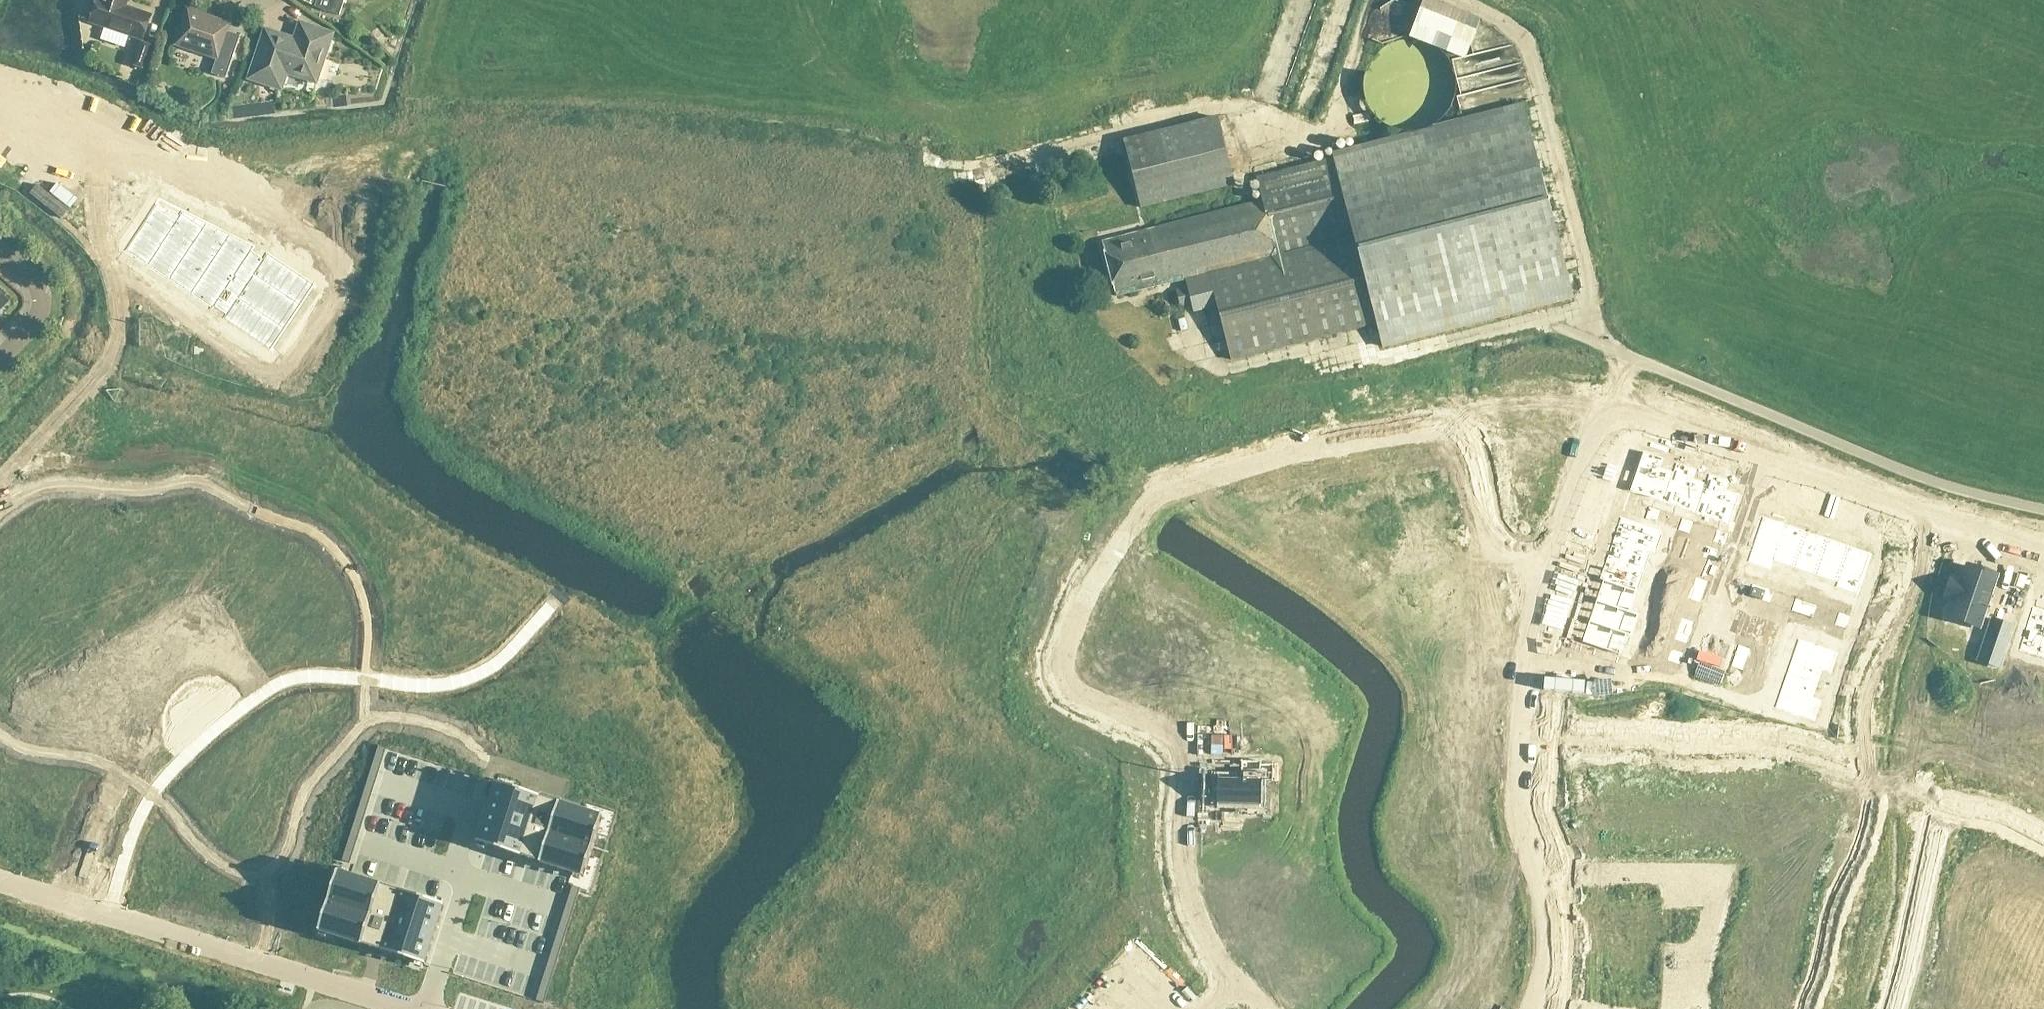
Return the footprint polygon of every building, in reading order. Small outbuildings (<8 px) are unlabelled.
[(103,1),(99,0),(97,0),(95,5),(91,6),(88,14),(91,17),(89,23),(142,41),(150,17),(124,8),(127,0),(103,0),(103,1)] [(318,10),(339,17),(344,0),(322,0),(318,10)] [(1401,48),(1410,13),(1377,4),(1367,39),(1401,48)] [(216,60),(211,75),(225,80),(239,38),(226,33),(229,26),(187,12),(175,46),(216,60)] [(1418,17),(1406,49),(1468,70),(1479,38),(1418,17)] [(249,80),(280,90),(285,73),(315,83),(330,36),(300,26),(294,42),(265,33),(249,80)] [(138,43),(130,66),(147,71),(154,48),(138,43)] [(1517,61),(1451,65),(1453,92),(1519,89),(1517,61)] [(1263,203),(1102,243),(1115,297),(1185,280),(1187,289),(1176,292),(1180,308),(1191,305),(1193,313),(1217,307),(1230,361),(1376,325),(1382,349),(1509,317),(1531,312),(1572,301),(1524,108),(1360,149),(1335,155),(1333,156),(1334,160),(1315,165),(1299,169),(1257,179),(1263,203)] [(1125,145),(1141,216),(1236,195),(1220,124),(1125,145)] [(262,347),(266,350),(270,353),(272,350),(270,349),(311,287),(313,289),(315,286),(265,253),(261,259),(249,252),(252,247),(178,209),(177,210),(179,211),(177,215),(154,203),(122,252),(186,294),(185,296),(209,312),(212,308),(223,316),(220,320),(262,347)] [(1663,459),(1642,452),(1628,493),(1662,505),(1673,473),(1660,469),(1663,459)] [(1676,464),(1673,473),(1662,505),(1695,516),(1706,484),(1693,480),(1696,471),(1676,464)] [(1729,482),(1709,475),(1706,484),(1695,516),(1729,527),(1740,496),(1726,491),(1729,482)] [(1659,512),(1649,509),(1645,520),(1656,524),(1659,512)] [(1650,552),(1657,531),(1625,520),(1622,519),(1621,519),(1620,518),(1613,539),(1650,552)] [(1784,525),(1762,518),(1749,555),(1771,563),(1784,525)] [(1692,524),(1682,520),(1678,532),(1688,535),(1692,524)] [(1793,570),(1806,533),(1784,525),(1771,563),(1793,570)] [(1727,536),(1716,532),(1712,543),(1723,547),(1727,536)] [(1815,577),(1827,540),(1806,533),(1793,570),(1815,577)] [(1643,573),(1650,552),(1613,539),(1605,560),(1643,573)] [(1836,585),(1849,547),(1827,540),(1815,577),(1836,585)] [(1871,555),(1849,547),(1836,585),(1859,592),(1871,555)] [(1706,548),(1702,559),(1714,562),(1717,552),(1706,548)] [(1636,593),(1643,573),(1605,560),(1598,581),(1602,582),(1636,593)] [(1978,628),(1995,577),(1967,567),(1960,589),(1958,588),(1954,600),(1956,600),(1950,618),(1978,628)] [(1707,583),(1695,579),(1692,590),(1703,593),(1707,583)] [(1629,614),(1636,593),(1602,582),(1595,602),(1629,614)] [(1762,589),(1752,586),(1748,597),(1758,601),(1762,589)] [(1773,593),(1762,589),(1758,601),(1769,605),(1773,593)] [(1703,593),(1692,590),(1688,600),(1699,604),(1703,593)] [(1805,604),(1795,601),(1791,612),(1802,616),(1805,604)] [(1622,634),(1629,614),(1595,602),(1588,623),(1622,634)] [(1816,608),(1805,604),(1802,616),(1812,619),(1816,608)] [(2018,652),(2043,660),(2043,610),(2032,606),(2018,652)] [(1850,619),(1839,615),(1834,627),(1846,631),(1850,619)] [(1693,624),(1681,620),(1678,630),(1689,634),(1693,624)] [(1979,664),(2000,671),(2014,629),(1992,622),(1979,664)] [(1614,656),(1622,634),(1588,623),(1580,644),(1614,656)] [(1745,624),(1742,635),(1753,638),(1757,628),(1745,624)] [(1689,634),(1678,630),(1674,641),(1685,645),(1689,634)] [(1682,655),(1671,651),(1667,662),(1678,666),(1682,655)] [(1783,680),(1820,693),(1822,686),(1824,681),(1828,683),(1834,666),(1793,652),(1783,680)] [(1740,678),(1744,667),(1732,663),(1728,674),(1740,678)] [(1773,710),(1814,724),(1820,706),(1816,705),(1820,693),(1783,680),(1774,709),(1773,710)] [(1240,781),(1217,780),(1216,810),(1264,811),(1265,783),(1272,783),(1273,767),(1261,766),(1261,763),(1241,763),(1240,781)] [(1658,765),(1638,765),(1639,801),(1658,801),(1658,765)] [(1677,765),(1658,765),(1658,801),(1677,801),(1677,765)] [(1600,766),(1579,766),(1579,802),(1600,802),(1600,766)] [(1619,766),(1600,766),(1600,802),(1620,802),(1619,766)] [(496,785),(476,845),(583,879),(602,818),(496,785)] [(1677,826),(1665,826),(1666,838),(1678,838),(1677,826)] [(1689,826),(1677,826),(1678,838),(1690,838),(1689,826)] [(1724,826),(1712,826),(1712,838),(1724,838),(1724,826)] [(1601,827),(1589,827),(1589,839),(1601,839),(1601,827)] [(1613,827),(1601,827),(1601,839),(1613,839),(1613,827)] [(1639,827),(1627,827),(1627,839),(1639,839),(1639,827)] [(1651,827),(1639,827),(1639,839),(1651,839),(1651,827)] [(337,873),(318,933),(425,967),(444,907),(337,873)] [(1731,901),(1727,912),(1738,916),(1742,905),(1731,901)] [(1671,909),(1659,910),(1659,918),(1671,918),(1671,909)] [(1727,912),(1723,924),(1734,928),(1738,916),(1727,912)] [(1671,918),(1659,918),(1659,926),(1671,926),(1671,918)] [(1671,926),(1659,926),(1659,934),(1671,934),(1671,926)] [(1671,934),(1659,934),(1659,942),(1671,942),(1671,934)] [(1671,942),(1659,942),(1660,950),(1672,950),(1671,942)] [(1672,950),(1660,950),(1660,958),(1672,958),(1672,950)] [(1672,958),(1660,958),(1660,966),(1672,966),(1672,958)] [(1672,966),(1660,966),(1660,974),(1672,974),(1672,966)]
